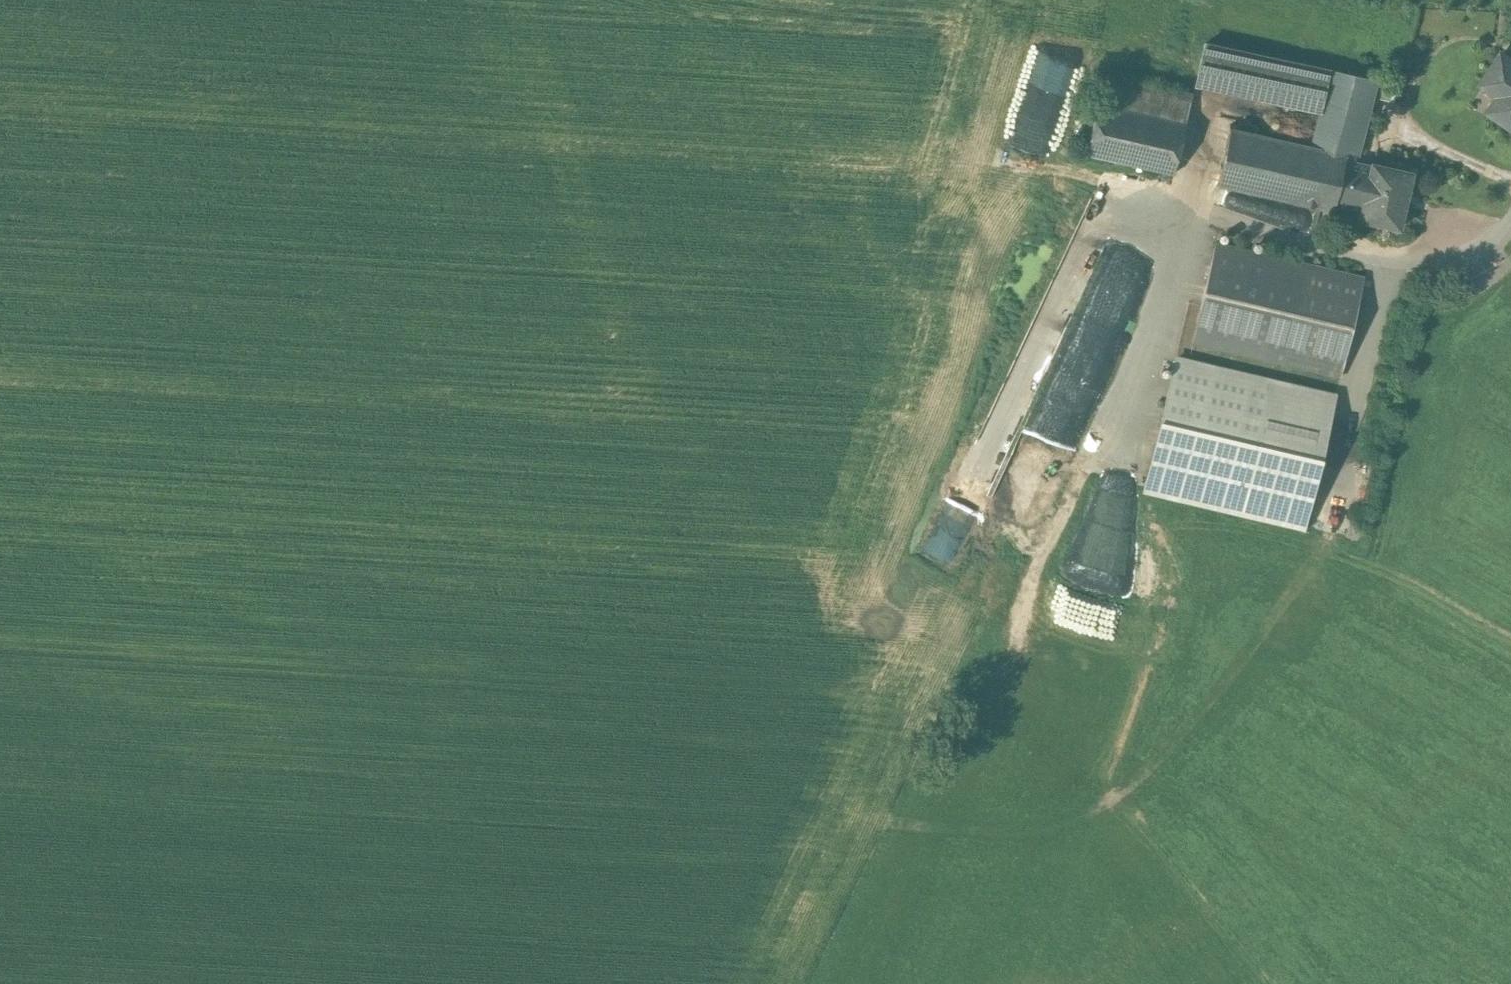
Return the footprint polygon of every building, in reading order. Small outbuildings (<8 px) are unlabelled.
[(1332,71),(1204,44),(1197,75),(1324,103),(1332,71)] [(1502,55),(1482,85),(1499,96),(1489,112),(1510,127),(1510,61),(1502,55)] [(1376,81),(1332,71),(1324,103),(1312,147),(1345,154),(1355,157),(1356,153),(1357,153),(1376,81)] [(1192,94),(1106,74),(1098,102),(1185,122),(1192,94)] [(1394,79),(1383,77),(1379,99),(1390,101),(1394,79)] [(1185,122),(1098,102),(1085,153),(1172,173),(1185,122)] [(1312,147),(1230,128),(1218,184),(1333,210),(1345,154),(1312,147)] [(1371,166),(1353,162),(1354,158),(1355,158),(1355,157),(1345,154),(1333,210),(1360,217),(1359,218),(1398,227),(1404,201),(1399,200),(1406,171),(1372,164),(1371,166)] [(1227,239),(1227,237),(1227,236),(1226,234),(1225,233),(1223,233),(1221,233),(1220,234),(1219,236),(1219,237),(1219,239),(1220,240),(1222,241),(1223,241),(1225,241),(1226,240),(1227,239)] [(1363,276),(1216,241),(1192,342),(1339,377),(1363,276)] [(1252,244),(1252,246),(1252,247),(1253,249),(1255,250),(1257,250),(1258,250),(1260,249),(1261,247),(1261,246),(1261,244),(1260,242),(1258,241),(1257,241),(1255,241),(1253,242),(1252,244)] [(1306,521),(1336,392),(1172,354),(1142,482),(1306,521)]
